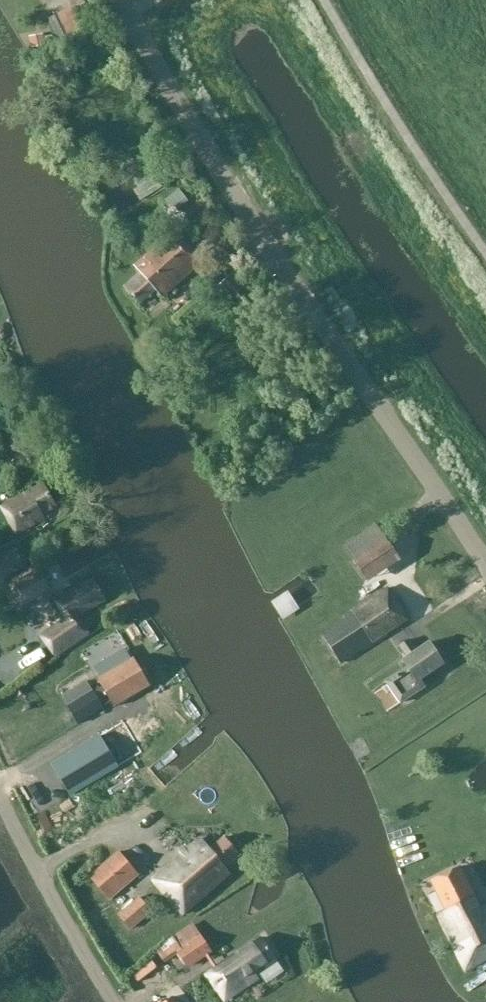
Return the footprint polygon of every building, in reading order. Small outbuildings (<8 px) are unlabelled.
[(86,30),(74,7),(50,19),(61,42),(86,30)] [(29,38),(31,49),(44,47),(42,35),(29,38)] [(179,190),(163,203),(174,215),(189,203),(179,190)] [(142,275),(126,289),(140,306),(156,292),(162,298),(205,261),(179,231),(136,269),(142,275)] [(43,515),(56,507),(44,486),(4,510),(18,535),(45,519),(43,515)] [(400,560),(377,527),(345,548),(367,582),(400,560)] [(28,568),(18,549),(0,559),(0,583),(28,568)] [(21,609),(52,593),(40,570),(8,586),(21,609)] [(46,644),(57,659),(90,636),(78,617),(106,602),(94,580),(56,600),(68,626),(55,635),(57,636),(46,644)] [(344,618),(346,621),(322,637),(342,665),(409,620),(388,589),(344,618)] [(409,642),(400,648),(408,659),(402,663),(407,670),(387,684),(401,705),(426,688),(421,681),(444,665),(430,644),(417,653),(409,642)] [(134,660),(99,681),(115,709),(151,688),(134,660)] [(63,698),(69,708),(94,693),(87,684),(63,698)] [(94,693),(69,708),(80,726),(105,711),(94,693)] [(149,703),(112,722),(124,746),(161,727),(149,703)] [(71,796),(118,768),(100,737),(52,765),(71,796)] [(212,757),(200,741),(180,756),(192,771),(212,757)] [(155,881),(185,916),(231,876),(225,870),(240,857),(225,839),(210,852),(202,842),(155,881)] [(120,853),(91,879),(110,901),(139,876),(120,853)] [(485,961),(485,907),(481,910),(461,868),(431,883),(446,912),(439,916),(466,971),(485,961)] [(153,913),(140,899),(119,917),(132,932),(153,913)] [(213,953),(194,924),(155,950),(164,964),(179,955),(188,970),(213,953)] [(262,940),(207,976),(225,1001),(227,1001),(262,979),(259,974),(277,962),(262,940)] [(170,994),(159,1001),(176,1001),(170,994)]
